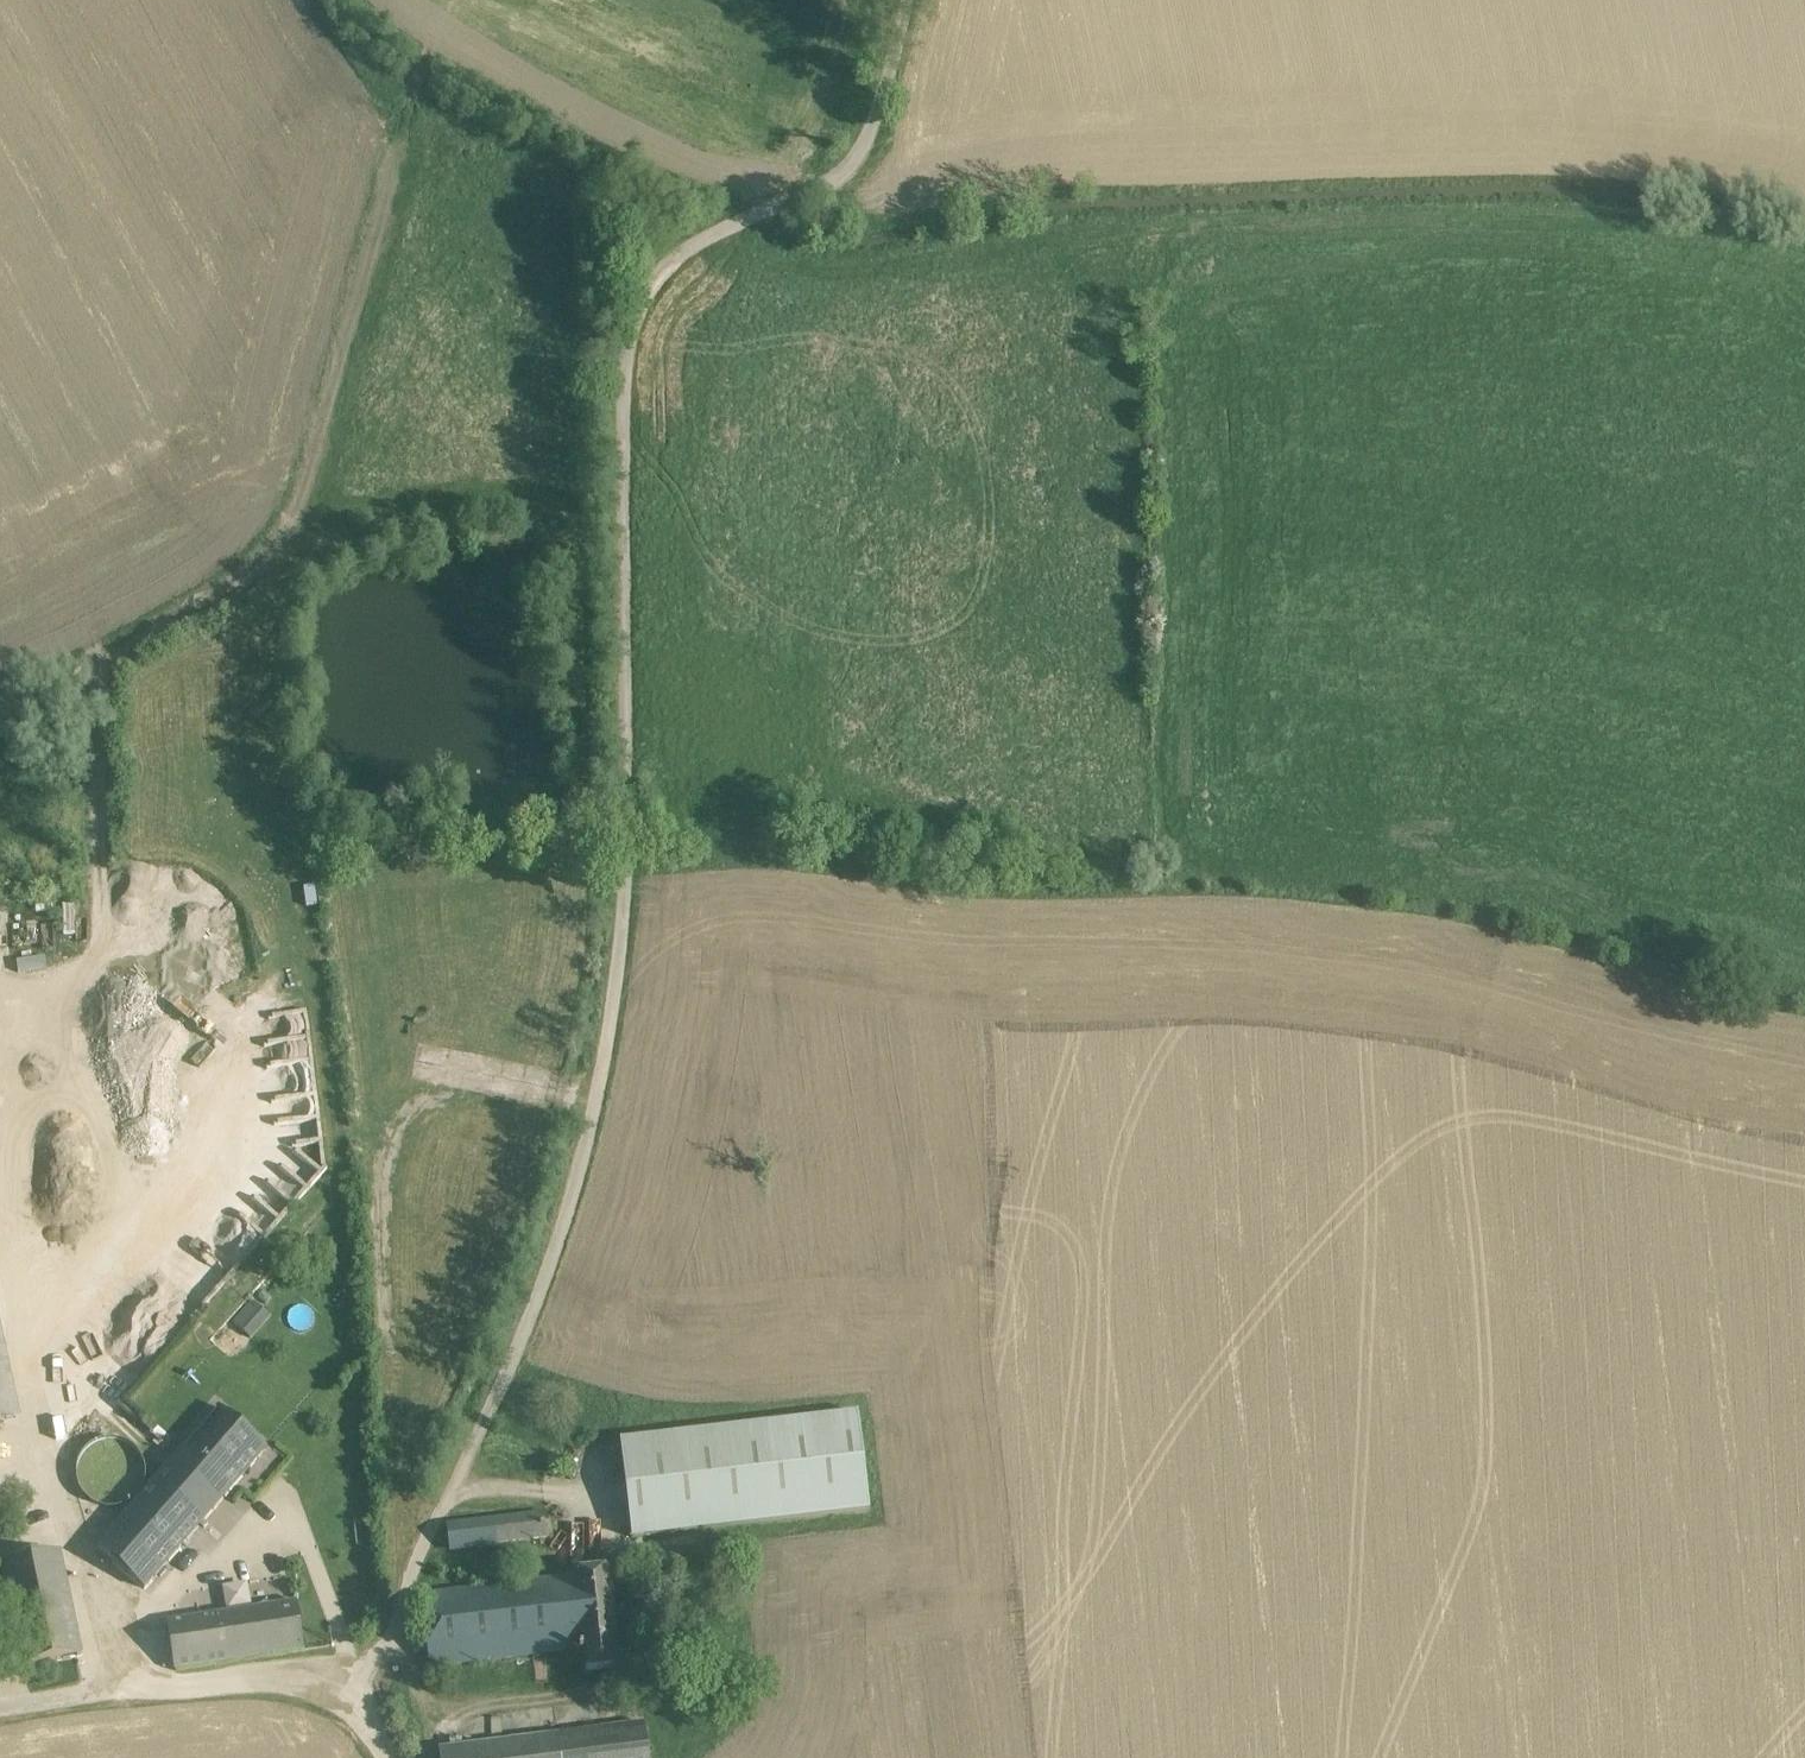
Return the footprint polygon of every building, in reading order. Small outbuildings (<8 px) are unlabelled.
[(249,1338),(256,1331),(256,1330),(269,1317),(252,1302),(233,1323),(249,1338)] [(183,1452),(230,1493),(268,1451),(220,1409),(183,1452)] [(620,1443),(632,1539),(869,1511),(858,1415),(620,1443)] [(132,1500),(137,1496),(141,1490),(143,1485),(145,1478),(145,1472),(144,1465),(142,1459),(138,1453),(134,1448),(127,1443),(121,1440),(114,1439),(108,1439),(103,1440),(97,1442),(92,1445),(87,1448),(83,1453),(79,1459),(77,1466),(76,1472),(77,1480),(79,1487),(83,1493),(87,1499),(93,1503),(99,1506),(106,1507),(114,1508),(120,1507),(127,1504),(132,1500)] [(183,1452),(122,1521),(122,1522),(98,1549),(146,1591),(230,1493),(183,1452)] [(453,1550),(515,1543),(549,1539),(546,1516),(451,1527),(453,1550)] [(2,1566),(19,1646),(19,1647),(24,1668),(82,1656),(60,1553),(2,1566)] [(575,1576),(586,1671),(586,1672),(586,1673),(621,1669),(610,1573),(609,1572),(575,1576)] [(575,1579),(556,1581),(555,1581),(422,1596),(430,1666),(583,1649),(575,1579)] [(298,1604),(247,1612),(222,1616),(229,1661),(305,1650),(298,1604)] [(169,1623),(171,1637),(176,1670),(229,1661),(222,1615),(169,1623)] [(578,1733),(560,1735),(563,1757),(648,1757),(643,1724),(578,1733)] [(549,1736),(548,1736),(441,1750),(442,1757),(563,1757),(560,1735),(549,1736)]
